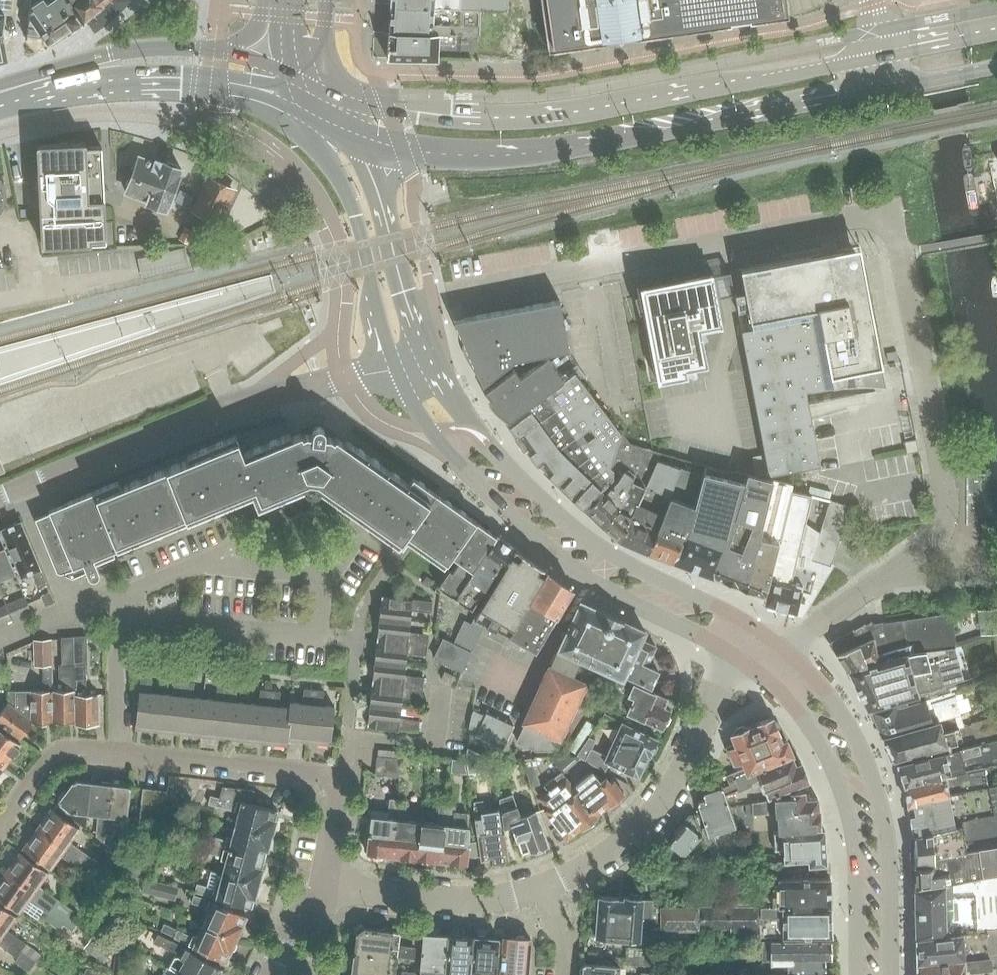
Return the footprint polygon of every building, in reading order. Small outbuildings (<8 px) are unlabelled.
[(2,27),(4,13),(10,14),(12,0),(0,0),(0,61),(6,60),(6,59),(7,59),(4,42),(6,42),(9,38),(8,30),(4,27),(2,27)] [(30,6),(26,39),(35,40),(35,39),(39,37),(44,38),(48,43),(52,40),(56,41),(62,36),(62,33),(66,30),(71,27),(72,28),(83,20),(68,0),(39,0),(30,6)] [(83,20),(101,6),(103,5),(102,3),(106,0),(68,0),(83,20)] [(434,6),(391,4),(389,31),(449,34),(468,35),(479,35),(480,9),(508,9),(508,0),(460,0),(460,7),(434,6)] [(786,0),(541,0),(548,51),(607,42),(606,37),(611,37),(618,42),(624,41),(629,34),(634,33),(635,38),(789,16),(786,0)] [(506,56),(508,56),(529,53),(523,10),(508,9),(480,9),(479,35),(478,54),(506,56)] [(449,34),(389,31),(389,32),(390,32),(389,32),(389,38),(388,38),(387,57),(388,57),(388,58),(437,60),(437,59),(438,44),(449,45),(449,43),(468,43),(468,35),(449,34)] [(42,245),(43,246),(104,243),(106,242),(106,241),(105,205),(104,193),(102,154),(102,148),(101,147),(100,146),(86,147),(86,144),(85,143),(84,142),(54,144),(38,144),(37,145),(37,146),(37,152),(38,183),(40,209),(40,218),(41,244),(42,245)] [(155,162),(144,158),(139,156),(139,158),(126,192),(148,200),(147,202),(166,209),(181,169),(162,162),(156,160),(155,162)] [(218,222),(233,191),(219,184),(218,181),(214,179),(211,180),(208,179),(193,210),(207,217),(205,222),(216,227),(218,222)] [(180,190),(175,201),(181,204),(187,193),(180,190)] [(187,193),(181,204),(188,207),(193,197),(187,193)] [(185,228),(180,239),(188,243),(193,232),(185,228)] [(185,247),(137,259),(142,279),(190,267),(185,247)] [(809,405),(809,404),(806,391),(863,380),(884,376),(882,366),(859,247),(837,251),(740,269),(745,290),(734,292),(738,311),(748,309),(752,328),(741,330),(765,455),(768,475),(820,465),(809,405)] [(639,313),(644,312),(658,382),(688,376),(686,369),(707,365),(701,330),(722,326),(713,275),(690,279),(681,282),(681,281),(680,280),(680,279),(679,279),(678,278),(677,278),(675,278),(674,279),(673,279),(673,280),(672,281),(672,282),(671,283),(671,284),(672,285),(634,296),(639,313)] [(560,300),(454,320),(482,385),(513,361),(513,360),(569,349),(560,300)] [(897,354),(890,355),(891,363),(899,362),(897,354)] [(508,419),(507,420),(508,422),(564,380),(549,359),(543,360),(520,377),(514,369),(485,391),(492,400),(493,399),(508,419)] [(575,372),(564,380),(508,422),(519,436),(522,434),(532,447),(528,449),(539,464),(542,462),(548,470),(547,471),(560,484),(562,483),(573,494),(572,495),(586,509),(615,474),(615,465),(612,465),(618,440),(629,443),(622,433),(575,372)] [(401,541),(406,534),(412,538),(447,563),(452,556),(476,521),(441,496),(412,476),(408,483),(346,439),(343,444),(334,437),(333,438),(329,436),(324,435),(325,431),(325,429),(323,427),(322,425),(319,425),(317,425),(315,426),(313,428),(312,430),(312,434),(306,433),(302,435),(302,434),(291,438),(289,433),(243,452),(236,435),(187,455),(188,459),(121,487),(118,481),(61,505),(49,510),(50,512),(35,518),(57,571),(61,573),(83,564),(88,576),(89,578),(91,579),(93,579),(95,579),(97,578),(99,576),(99,574),(99,571),(93,559),(113,551),(117,544),(255,487),(260,501),(309,480),(317,481),(401,541)] [(916,439),(904,441),(906,452),(906,453),(918,451),(916,439)] [(615,474),(586,509),(604,526),(619,509),(629,490),(627,489),(645,449),(630,444),(629,443),(618,440),(612,465),(615,465),(615,474)] [(620,538),(643,488),(656,460),(659,452),(651,450),(645,449),(627,489),(629,490),(619,509),(604,526),(605,527),(618,538),(620,539),(620,538)] [(670,497),(694,506),(697,495),(693,494),(699,474),(680,468),(656,460),(643,488),(620,538),(620,539),(648,552),(670,497)] [(752,569),(763,518),(772,482),(773,479),(770,479),(760,477),(756,475),(750,474),(747,473),(745,482),(703,472),(697,495),(694,506),(689,529),(687,529),(674,562),(711,576),(743,589),(752,569)] [(791,491),(791,487),(772,482),(763,518),(752,569),(743,589),(764,597),(781,527),(782,527),(791,491)] [(791,491),(782,527),(766,597),(764,603),(801,613),(829,567),(830,567),(839,542),(843,529),(850,507),(830,500),(815,496),(812,507),(826,512),(820,532),(805,523),(811,495),(791,491)] [(269,544),(271,546),(275,547),(279,548),(282,549),(285,549),(289,550),(292,549),(295,549),(299,548),(304,547),(308,545),(310,544),(314,541),(316,540),(318,538),(320,536),(323,532),(337,512),(316,496),(304,513),(300,510),(297,515),(296,516),(294,516),(293,517),(291,517),(290,517),(288,517),(286,516),(285,515),(284,514),(284,513),(283,512),(281,508),(249,521),(251,526),(254,530),(257,534),(259,536),(261,538),(265,541),(269,544)] [(689,529),(694,506),(670,497),(648,552),(649,552),(651,553),(652,550),(673,558),(673,560),(672,560),(671,561),(674,562),(687,529),(689,529)] [(452,556),(459,562),(472,570),(491,544),(497,536),(476,521),(452,556)] [(32,574),(37,586),(46,582),(39,565),(40,565),(21,522),(1,530),(21,578),(32,574)] [(472,570),(459,562),(452,571),(449,569),(438,586),(477,612),(506,565),(516,549),(497,536),(491,544),(472,570)] [(15,575),(1,540),(0,537),(0,581),(15,575)] [(469,624),(481,629),(481,630),(484,624),(509,636),(530,600),(529,600),(547,571),(516,549),(506,565),(477,612),(473,618),(469,624)] [(535,651),(572,588),(547,571),(529,600),(530,600),(509,636),(535,651)] [(41,595),(45,606),(54,603),(50,592),(41,595)] [(6,604),(12,620),(31,612),(25,595),(5,603),(6,604)] [(411,610),(431,612),(431,613),(432,601),(382,596),(379,618),(410,621),(411,610)] [(580,601),(557,651),(591,666),(618,679),(621,680),(640,639),(641,639),(645,631),(623,621),(624,620),(602,610),(602,611),(580,601)] [(12,620),(6,604),(0,607),(0,625),(12,620)] [(978,610),(981,634),(996,632),(996,608),(978,610)] [(830,644),(839,656),(848,670),(906,653),(955,647),(946,614),(872,625),(871,623),(865,627),(864,625),(854,632),(853,631),(843,638),(842,636),(830,644)] [(410,621),(379,618),(377,639),(427,645),(429,634),(409,632),(410,621)] [(454,643),(444,638),(434,658),(443,662),(462,671),(481,630),(481,629),(469,624),(464,621),(454,643)] [(75,665),(88,665),(87,636),(74,637),(75,665)] [(75,665),(74,637),(61,637),(61,665),(75,665)] [(52,666),(52,639),(33,640),(34,666),(42,666),(52,666)] [(427,645),(377,639),(374,661),(405,664),(406,653),(426,656),(427,645)] [(614,688),(620,691),(627,680),(629,677),(642,683),(651,687),(658,671),(647,665),(648,662),(656,646),(641,639),(640,639),(621,680),(618,679),(614,688)] [(870,709),(896,702),(898,707),(950,692),(949,689),(950,688),(965,684),(955,648),(906,653),(848,670),(867,710),(870,709)] [(526,722),(517,741),(526,745),(540,751),(541,751),(552,750),(557,739),(560,741),(587,682),(584,681),(591,666),(557,651),(551,666),(533,703),(525,721),(526,722)] [(405,664),(374,661),(372,682),(423,688),(424,677),(404,675),(405,664)] [(75,665),(61,665),(58,665),(59,683),(62,683),(62,690),(54,690),(54,691),(53,721),(75,721),(75,672),(75,665)] [(75,665),(75,672),(75,721),(75,725),(98,725),(97,694),(84,694),(84,687),(85,687),(85,667),(88,667),(88,665),(75,665)] [(53,721),(54,691),(54,690),(53,690),(52,666),(42,666),(43,690),(7,691),(7,702),(30,719),(31,723),(34,725),(34,722),(53,721)] [(455,676),(444,671),(440,679),(451,684),(455,676)] [(157,731),(161,694),(150,692),(151,678),(141,676),(135,729),(157,731)] [(161,694),(157,731),(179,734),(184,681),(175,680),(173,695),(161,694)] [(670,710),(664,707),(667,699),(640,687),(627,680),(620,691),(627,694),(627,696),(632,698),(625,713),(643,721),(644,719),(653,724),(662,728),(664,724),(667,723),(670,717),(669,714),(668,714),(670,710)] [(184,681),(179,734),(200,736),(204,698),(193,697),(194,682),(184,681)] [(423,688),(372,682),(370,704),(400,707),(402,697),(421,699),(423,688)] [(204,698),(200,736),(221,739),(227,686),(217,685),(216,700),(204,698)] [(227,686),(221,739),(243,741),(247,703),(236,702),(237,687),(227,686)] [(951,692),(950,688),(949,689),(950,692),(898,707),(896,702),(870,709),(883,737),(955,716),(958,728),(959,728),(962,742),(996,733),(996,716),(971,722),(972,724),(964,726),(954,691),(951,692)] [(286,740),(288,740),(308,743),(314,690),(304,689),(302,703),(290,702),(289,708),(290,708),(286,740)] [(247,703),(243,741),(264,743),(270,691),(260,690),(259,704),(247,703)] [(314,690),(308,743),(330,745),(334,707),(322,706),(324,691),(314,690)] [(270,691),(264,743),(287,746),(288,740),(286,740),(290,708),(289,708),(279,706),(280,692),(270,691)] [(31,723),(30,719),(7,702),(0,712),(0,724),(12,733),(20,739),(31,723)] [(400,707),(370,704),(367,726),(418,732),(419,721),(399,718),(400,707)] [(476,736),(503,749),(514,725),(486,713),(485,716),(474,711),(469,728),(471,729),(477,731),(476,736)] [(883,737),(893,759),(894,759),(903,757),(962,742),(959,728),(958,728),(955,716),(883,737)] [(726,776),(729,784),(722,787),(725,794),(737,789),(735,782),(748,776),(747,773),(791,756),(791,755),(792,754),(786,740),(781,742),(778,733),(779,733),(778,731),(780,727),(777,721),(773,719),(772,717),(756,724),(756,725),(757,725),(758,728),(751,730),(750,728),(751,728),(750,727),(750,726),(747,727),(742,725),(736,728),(734,732),(731,734),(735,743),(726,747),(734,766),(743,762),(745,768),(726,776)] [(655,743),(657,739),(648,735),(621,722),(606,755),(592,748),(596,740),(589,737),(577,756),(579,757),(605,771),(609,763),(630,773),(639,777),(648,756),(649,757),(650,754),(654,752),(657,747),(655,743)] [(0,729),(0,761),(6,765),(12,756),(13,757),(16,755),(19,751),(19,748),(19,747),(20,744),(12,739),(0,729)] [(978,744),(978,743),(907,760),(897,764),(904,785),(984,767),(996,764),(996,739),(978,744)] [(484,773),(484,776),(496,774),(495,767),(491,767),(490,757),(468,747),(466,759),(469,775),(484,773)] [(402,777),(404,758),(404,754),(404,753),(377,750),(375,774),(402,777)] [(579,757),(577,756),(551,757),(562,771),(568,766),(579,757)] [(801,762),(795,764),(792,756),(791,756),(747,773),(748,776),(735,782),(737,789),(725,794),(725,796),(729,806),(736,806),(750,803),(749,796),(740,796),(740,791),(747,788),(748,791),(762,785),(767,797),(809,780),(801,762)] [(450,772),(466,773),(466,769),(465,769),(465,760),(451,759),(450,772)] [(534,764),(525,767),(531,787),(532,787),(540,784),(534,764)] [(624,793),(617,786),(612,779),(609,781),(605,776),(604,777),(598,768),(593,772),(592,770),(576,783),(573,779),(576,776),(568,766),(562,771),(561,772),(573,787),(595,815),(609,804),(610,804),(612,802),(616,803),(621,799),(621,795),(624,793)] [(984,767),(904,785),(904,786),(905,786),(908,804),(908,805),(950,795),(988,788),(984,767)] [(561,772),(543,786),(547,791),(539,798),(546,807),(544,809),(567,838),(581,827),(582,828),(584,826),(589,827),(594,823),(594,818),(596,816),(595,815),(573,787),(561,772)] [(59,801),(67,807),(73,812),(69,817),(85,829),(87,824),(87,814),(88,814),(91,783),(74,781),(66,792),(64,791),(59,798),(60,799),(59,801)] [(97,815),(96,836),(103,843),(104,842),(105,843),(105,834),(111,783),(102,782),(102,784),(91,783),(88,814),(97,815)] [(127,816),(129,797),(130,787),(127,787),(120,786),(120,784),(111,783),(105,834),(114,835),(116,817),(127,819),(127,816)] [(735,826),(729,806),(725,796),(725,794),(722,787),(715,784),(707,787),(703,793),(703,794),(705,799),(699,802),(698,803),(701,812),(708,833),(704,835),(708,848),(710,855),(715,853),(716,857),(720,856),(719,852),(720,851),(714,832),(735,826)] [(914,836),(955,826),(963,824),(961,818),(996,814),(996,786),(988,788),(950,795),(908,805),(914,836)] [(208,804),(237,812),(234,825),(270,835),(271,832),(273,832),(276,823),(274,822),(277,810),(251,803),(254,790),(223,787),(219,798),(211,796),(208,804)] [(140,815),(152,816),(155,790),(143,788),(140,815)] [(140,815),(139,825),(163,827),(167,791),(155,790),(152,816),(140,815)] [(817,797),(808,798),(805,798),(804,791),(794,791),(788,791),(789,796),(773,797),(774,813),(776,814),(777,831),(781,830),(781,831),(819,828),(820,828),(819,809),(818,809),(817,797)] [(521,816),(512,794),(499,799),(504,829),(512,826),(522,854),(523,854),(523,853),(530,851),(530,852),(532,851),(536,853),(544,850),(546,846),(548,845),(536,811),(521,816)] [(388,818),(371,816),(367,853),(370,854),(373,857),(378,857),(381,855),(392,856),(398,800),(390,799),(388,811),(388,818)] [(405,819),(407,801),(398,800),(392,856),(403,857),(405,860),(411,861),(414,858),(417,859),(421,821),(405,819)] [(508,858),(507,849),(504,829),(501,829),(500,825),(498,809),(484,811),(483,805),(483,800),(473,802),(473,806),(475,817),(474,818),(476,834),(478,834),(479,842),(481,857),(482,860),(483,860),(483,858),(489,857),(490,861),(492,861),(495,864),(504,863),(506,859),(508,858)] [(753,815),(767,813),(766,801),(752,802),(753,815)] [(430,860),(441,861),(447,805),(439,804),(437,823),(421,821),(417,859),(420,859),(422,862),(427,863),(430,860)] [(468,813),(455,812),(456,806),(447,805),(441,861),(452,863),(455,866),(460,866),(463,864),(466,864),(467,857),(468,854),(469,842),(470,834),(469,827),(468,813)] [(93,869),(98,862),(71,842),(80,829),(61,815),(53,809),(51,812),(48,813),(45,818),(45,821),(39,830),(93,869)] [(961,818),(963,824),(914,836),(914,838),(914,845),(914,846),(915,861),(993,847),(996,846),(996,814),(961,818)] [(670,844),(677,850),(680,853),(697,854),(698,853),(703,847),(704,849),(708,848),(704,835),(703,829),(698,831),(693,815),(690,815),(685,821),(686,824),(684,826),(680,826),(675,832),(676,835),(674,837),(675,838),(670,844)] [(270,837),(270,835),(234,825),(230,838),(226,837),(226,840),(210,836),(208,844),(264,859),(267,847),(269,847),(272,838),(270,837)] [(826,864),(824,828),(819,829),(819,828),(781,831),(781,832),(773,833),(774,850),(782,850),(783,861),(808,859),(808,865),(817,865),(826,864)] [(24,850),(32,856),(51,870),(61,856),(88,876),(93,869),(39,830),(33,838),(29,839),(26,844),(26,848),(24,850)] [(195,832),(193,840),(195,841),(208,844),(210,836),(195,832)] [(120,833),(117,853),(123,857),(129,861),(131,850),(133,834),(132,834),(120,833)] [(195,841),(193,849),(205,852),(208,844),(195,841)] [(225,860),(221,873),(258,883),(258,880),(261,880),(263,871),(261,870),(264,859),(208,844),(205,852),(221,856),(220,859),(225,860)] [(915,878),(915,879),(915,887),(915,888),(935,886),(996,875),(996,846),(993,847),(915,861),(915,878)] [(758,852),(756,862),(774,865),(776,855),(758,852)] [(39,887),(49,873),(22,853),(20,856),(17,857),(13,862),(13,865),(7,874),(54,908),(59,901),(39,887)] [(123,857),(112,874),(126,885),(127,876),(129,861),(123,857)] [(129,861),(127,876),(140,879),(142,863),(129,861)] [(258,883),(221,873),(221,874),(210,871),(206,886),(197,884),(195,892),(211,897),(214,898),(215,897),(242,905),(251,907),(254,895),(257,896),(259,886),(257,885),(258,883)] [(23,909),(38,920),(43,913),(47,917),(49,915),(54,908),(7,874),(1,882),(0,882),(0,899),(20,913),(23,909)] [(935,886),(915,890),(915,897),(916,913),(916,917),(916,928),(916,938),(916,939),(961,935),(961,933),(996,930),(996,875),(935,886)] [(125,891),(124,895),(137,897),(140,879),(127,876),(126,885),(125,891)] [(830,878),(820,878),(772,878),(772,905),(772,906),(831,906),(830,878)] [(145,879),(141,892),(176,901),(179,887),(145,879)] [(204,909),(208,911),(202,923),(236,939),(237,937),(241,935),(243,931),(242,927),(247,916),(238,912),(214,901),(215,900),(193,894),(191,903),(205,906),(204,909)] [(595,900),(595,907),(597,911),(595,935),(605,936),(640,939),(640,935),(652,936),(652,927),(660,927),(660,906),(653,906),(653,901),(642,901),(642,898),(642,897),(639,897),(636,895),(630,894),(627,896),(624,896),(624,899),(617,898),(598,896),(598,897),(595,900)] [(730,906),(751,906),(751,896),(731,896),(730,906)] [(59,901),(54,908),(68,918),(71,921),(73,917),(74,912),(59,901)] [(0,904),(0,935),(22,951),(26,945),(7,931),(17,917),(0,904)] [(772,905),(760,906),(760,936),(782,936),(821,936),(831,936),(831,918),(831,906),(772,906),(772,905)] [(660,906),(660,927),(660,928),(679,928),(679,931),(699,931),(699,928),(699,906),(660,906)] [(699,906),(699,928),(730,928),(730,936),(760,936),(760,906),(751,906),(730,906),(699,906)] [(54,908),(49,915),(63,926),(68,918),(54,908)] [(164,923),(161,931),(174,937),(177,929),(164,923)] [(192,936),(177,929),(174,937),(173,938),(192,946),(217,958),(226,962),(231,950),(234,949),(237,945),(235,941),(236,939),(202,923),(197,936),(193,934),(192,936)] [(417,957),(418,947),(417,947),(417,948),(399,946),(400,933),(393,932),(393,931),(391,931),(389,928),(383,928),(381,930),(365,928),(361,924),(354,930),(357,934),(355,951),(354,951),(354,952),(398,956),(417,959),(417,957)] [(961,933),(961,935),(916,939),(916,964),(996,956),(996,930),(961,933)] [(423,934),(422,944),(420,974),(445,974),(447,946),(448,936),(441,935),(437,935),(435,932),(429,932),(425,934),(423,934)] [(448,936),(445,974),(471,974),(473,937),(462,937),(460,934),(454,933),(451,936),(448,936)] [(158,934),(154,942),(167,949),(168,948),(171,941),(158,934)] [(17,958),(22,951),(0,935),(0,945),(17,958)] [(471,974),(495,974),(497,974),(498,949),(499,939),(487,938),(485,935),(479,935),(476,937),(473,937),(471,974)] [(527,974),(528,974),(531,939),(527,939),(524,936),(518,935),(515,938),(511,938),(511,939),(503,938),(503,948),(501,973),(499,973),(499,974),(527,974)] [(222,968),(213,963),(187,948),(187,949),(172,940),(171,941),(168,948),(181,955),(180,957),(174,956),(168,967),(176,972),(181,974),(218,974),(222,968)] [(821,940),(761,940),(762,960),(768,960),(768,973),(825,974),(825,958),(832,958),(831,954),(832,954),(831,943),(831,940),(821,940)] [(99,942),(90,953),(104,963),(112,952),(99,942)] [(26,945),(22,951),(35,962),(41,954),(27,944),(26,945)] [(649,965),(650,948),(626,946),(625,963),(649,965)] [(17,958),(14,961),(28,972),(30,968),(31,968),(35,962),(22,951),(17,958)] [(416,972),(402,971),(401,974),(395,974),(398,956),(354,952),(354,955),(351,957),(350,963),(353,966),(352,970),(353,970),(352,974),(416,974),(416,972)] [(916,964),(917,964),(917,974),(996,974),(996,956),(916,964)] [(584,963),(583,965),(580,968),(580,974),(619,974),(620,966),(584,963)] [(176,972),(168,967),(167,967),(162,974),(181,974),(176,972)]
